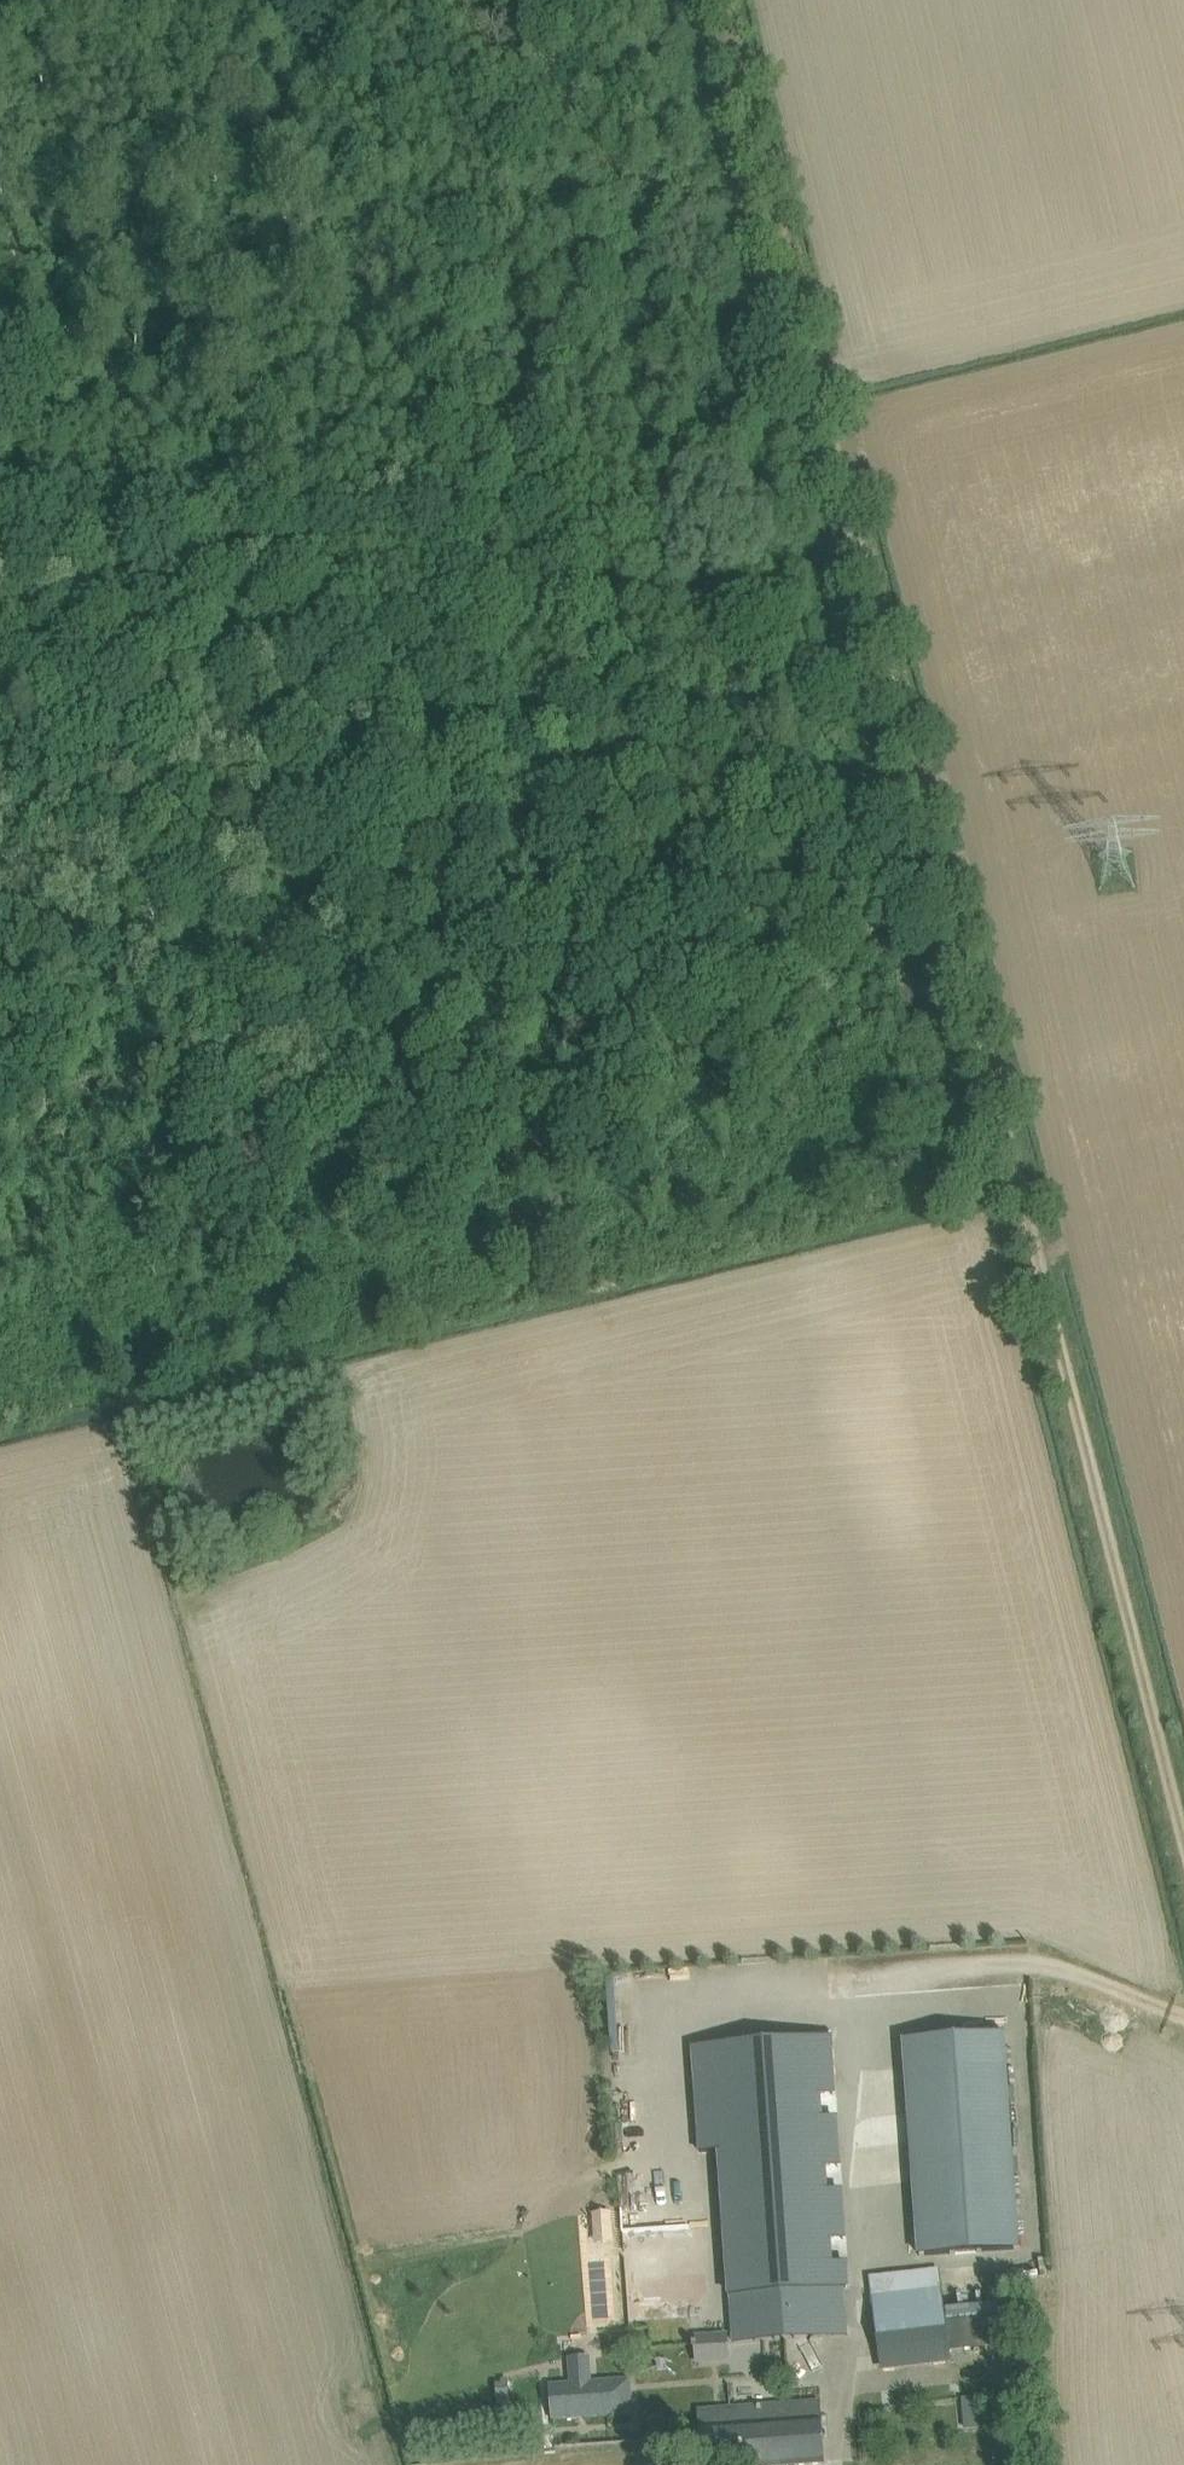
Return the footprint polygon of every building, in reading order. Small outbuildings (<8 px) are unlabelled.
[(1005,2032),(905,2039),(921,2256),(1020,2249),(1005,2032)] [(810,2052),(711,2060),(722,2196),(733,2332),(793,2328),(792,2318),(829,2315),(810,2052)] [(879,2354),(971,2342),(968,2318),(947,2320),(943,2287),(872,2296),(879,2354)] [(728,2331),(702,2333),(704,2360),(730,2358),(728,2331)] [(614,2379),(552,2382),(553,2419),(615,2416),(614,2379)] [(729,2408),(730,2427),(699,2429),(701,2449),(702,2464),(813,2464),(826,2464),(824,2440),(821,2401),(729,2408)]
